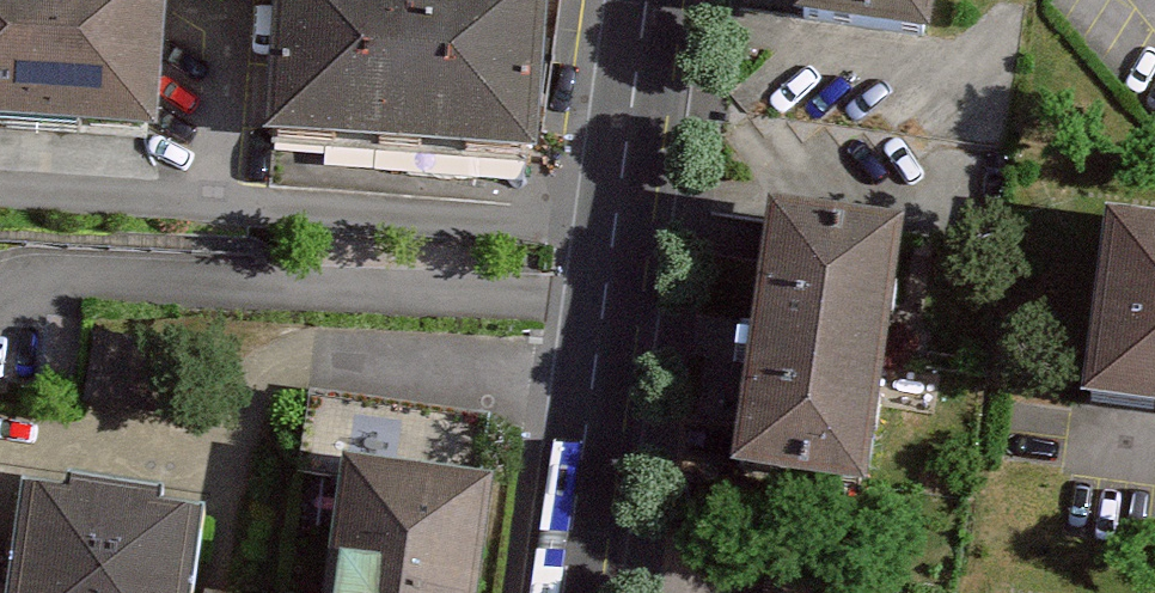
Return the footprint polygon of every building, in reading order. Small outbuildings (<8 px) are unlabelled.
[(154,121),(166,0),(0,0),(0,105),(154,121)] [(264,129),(537,150),(549,0),(274,0),(264,129)] [(795,23),(940,35),(942,0),(797,0),(795,23)] [(905,216),(762,200),(733,462),(876,478),(905,216)] [(1154,414),(1154,215),(1111,209),(1084,404),(1154,414)] [(15,592),(196,592),(209,499),(31,475),(15,592)] [(324,592),(484,592),(498,503),(341,479),(324,592)]
